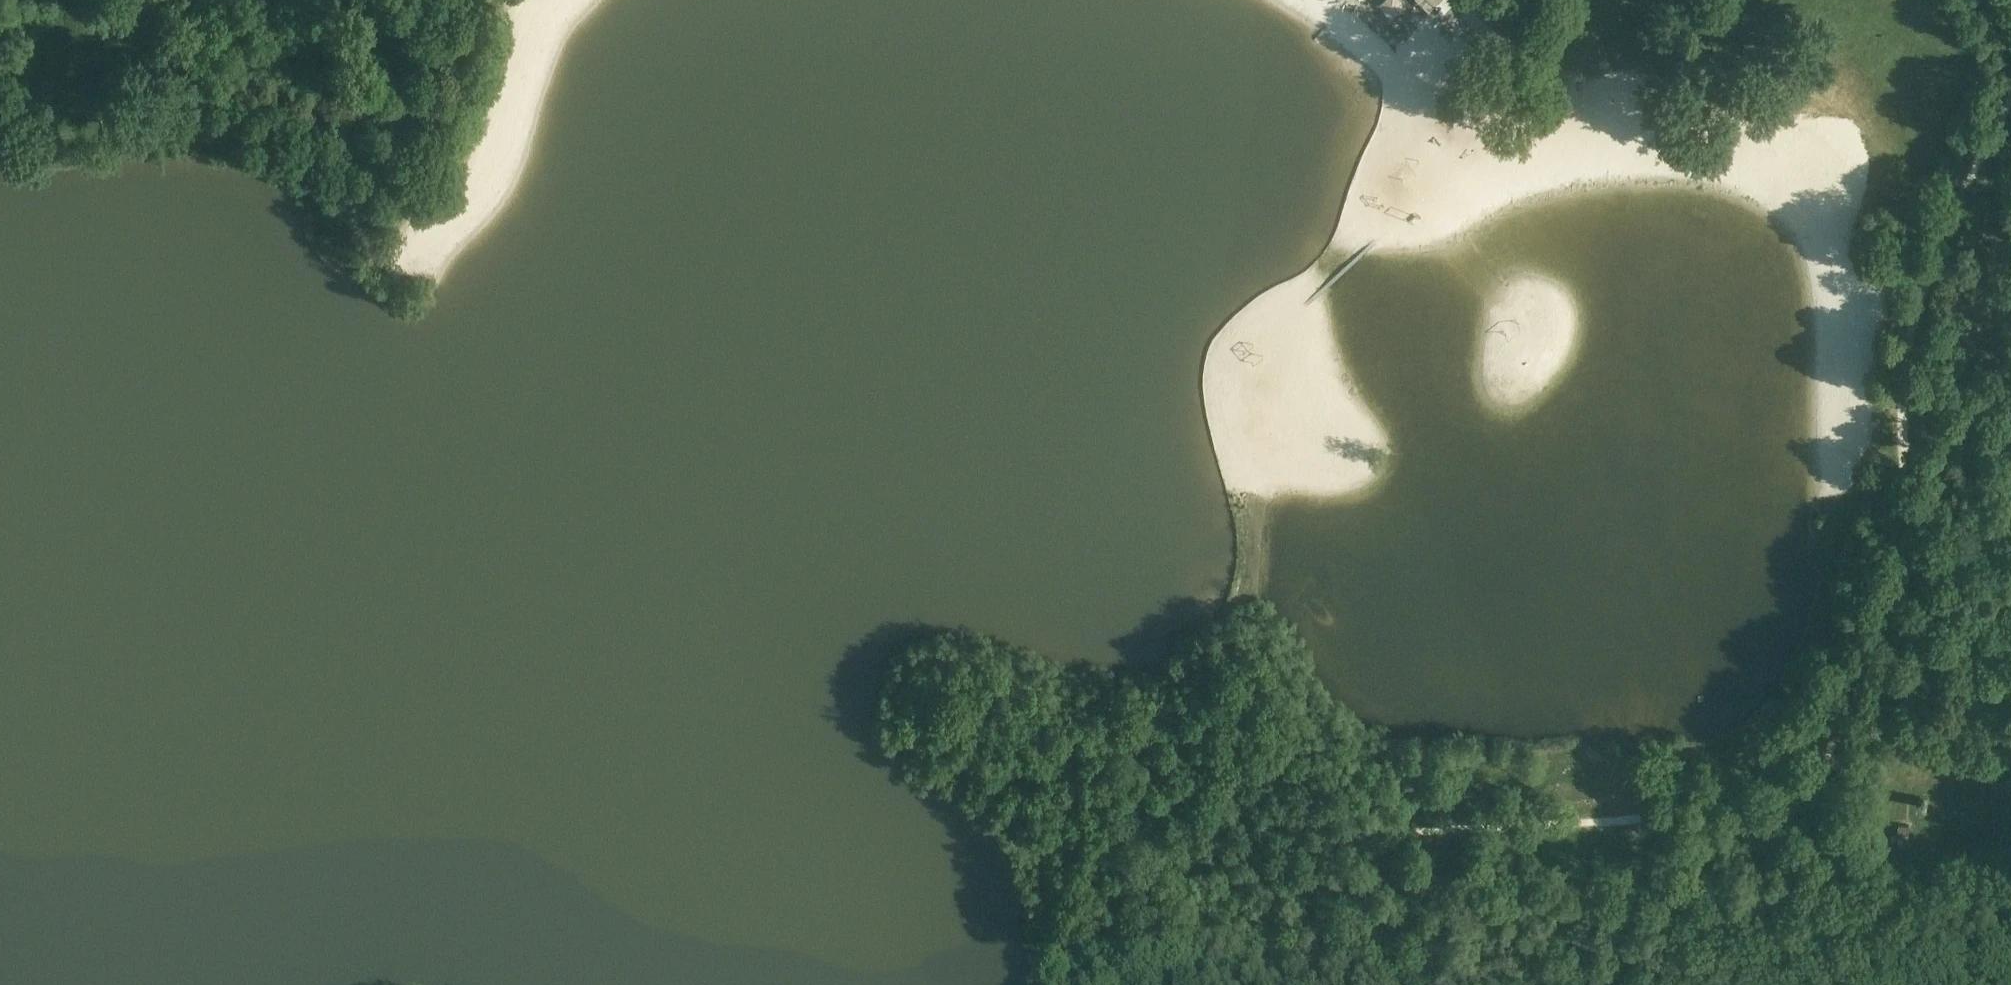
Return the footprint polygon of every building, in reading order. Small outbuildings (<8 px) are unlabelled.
[(1454,2),(1452,0),(1439,0),(1435,5),(1444,13),(1454,2)]
